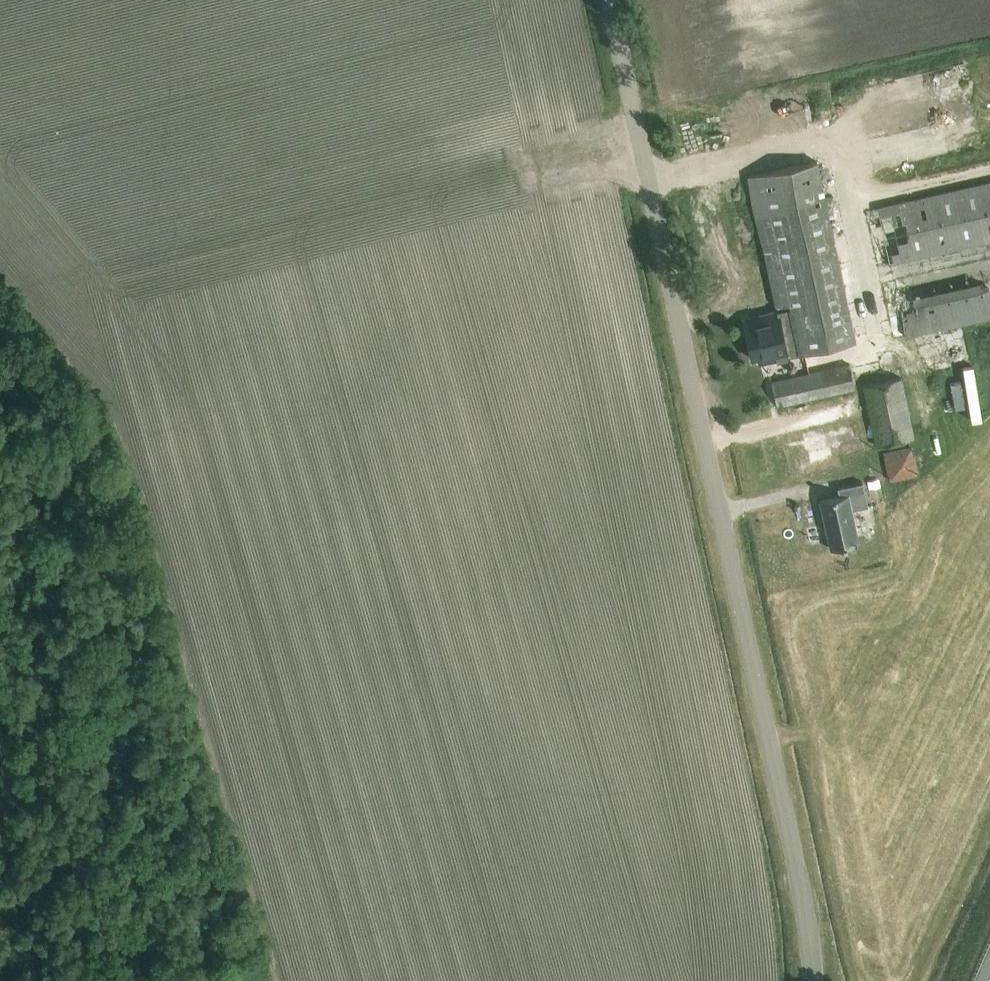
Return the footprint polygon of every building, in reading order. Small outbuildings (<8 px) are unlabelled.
[(741,321),(750,361),(756,360),(757,366),(854,344),(814,165),(744,180),(774,314),(741,321)] [(989,239),(989,178),(868,201),(879,260),(989,239)] [(989,315),(989,279),(901,296),(898,278),(885,280),(895,332),(989,315)] [(780,404),(859,386),(854,362),(774,379),(780,404)] [(863,386),(875,447),(915,439),(902,378),(863,386)] [(891,477),(921,474),(918,444),(888,447),(891,477)] [(852,511),(869,508),(863,484),(837,489),(839,498),(820,501),(830,549),(859,543),(852,511)]
